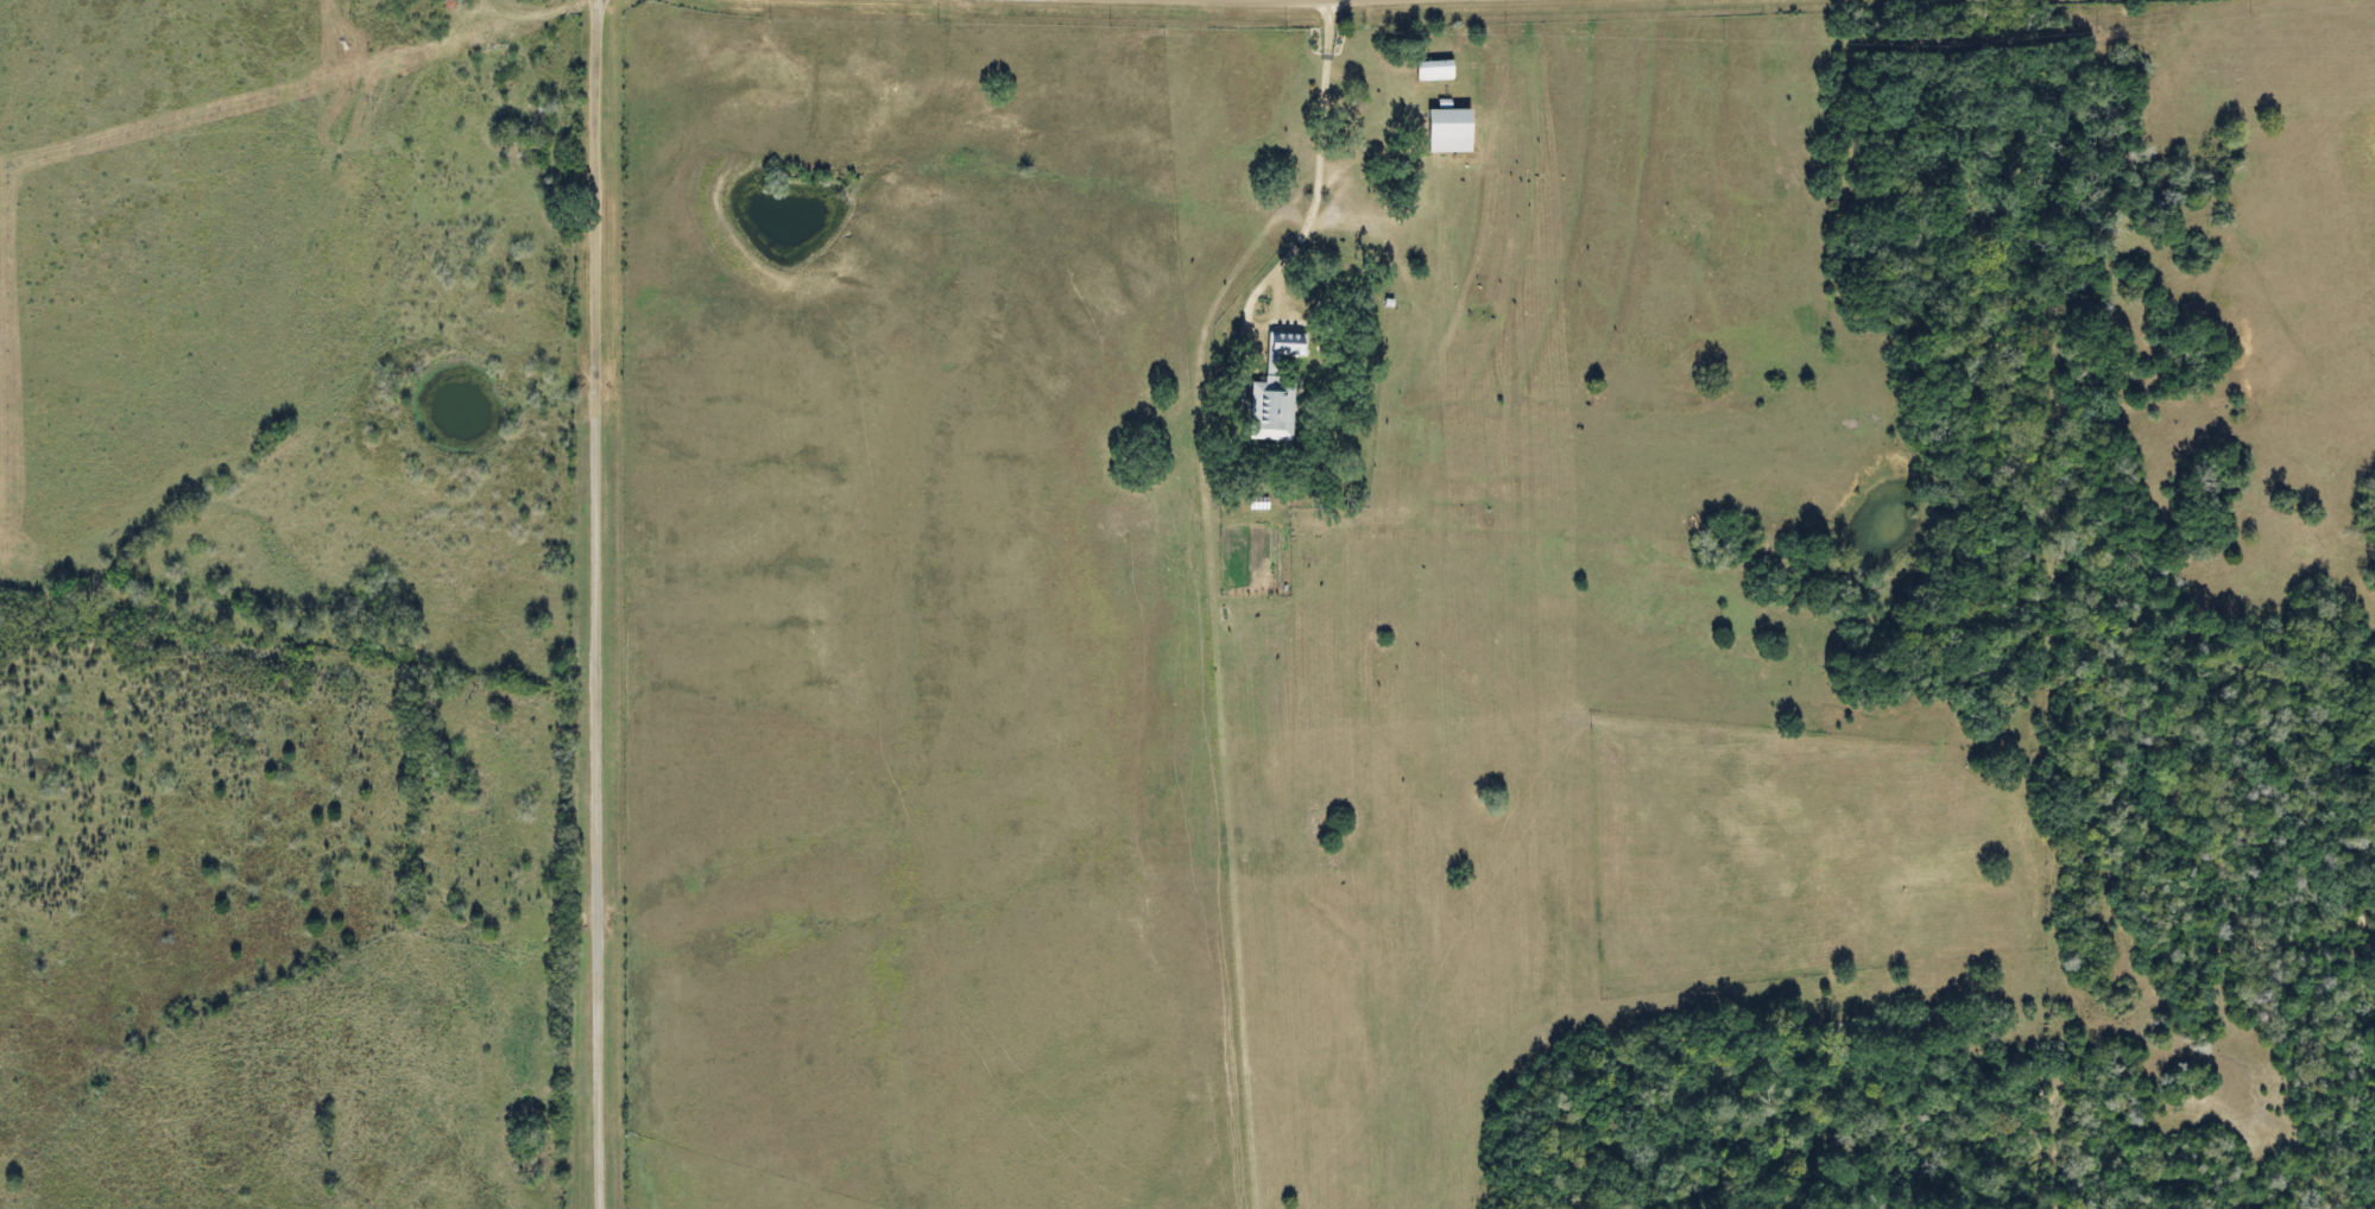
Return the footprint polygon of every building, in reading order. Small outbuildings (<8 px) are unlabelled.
[(1417,60),(1417,80),(1454,80),(1454,60),(1417,60)] [(545,121),(545,107),(531,107),(530,121),(545,121)] [(1473,108),(1429,109),(1429,153),(1473,152),(1473,108)] [(1251,382),(1249,439),(1293,441),(1295,380),(1280,379),(1281,356),(1306,356),(1306,333),(1268,332),(1267,382),(1251,382)]
